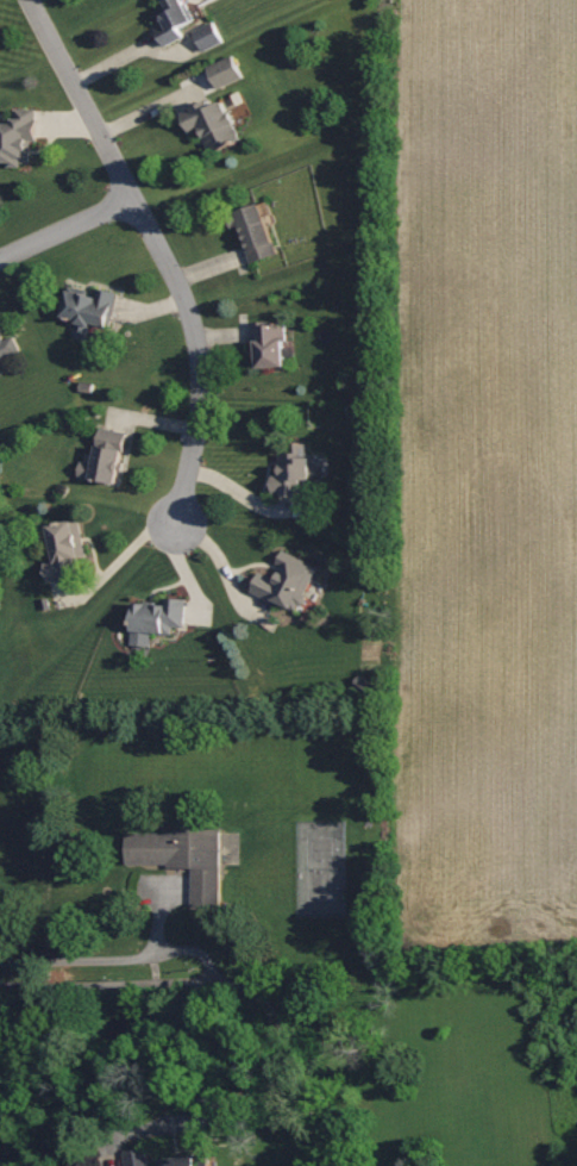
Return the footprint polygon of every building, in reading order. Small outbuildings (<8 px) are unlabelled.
[(184,38),(180,29),(194,22),(183,0),(166,0),(164,1),(168,7),(152,15),(166,46),(184,38)] [(193,31),(204,53),(224,43),(214,21),(193,31)] [(208,67),(218,90),(244,78),(234,56),(208,67)] [(192,135),(201,132),(211,154),(242,141),(225,102),(212,108),(210,101),(182,113),(192,135)] [(30,166),(31,142),(37,142),(37,110),(15,109),(15,124),(0,124),(0,165),(30,166)] [(278,256),(262,205),(233,214),(238,229),(241,228),(253,264),(278,256)] [(109,329),(118,294),(98,289),(95,297),(69,291),(62,316),(78,320),(74,336),(88,340),(92,325),(109,329)] [(285,323),(254,324),(256,369),(286,369),(285,323)] [(21,353),(15,337),(4,341),(0,331),(0,361),(21,353)] [(119,484),(126,433),(100,428),(95,464),(82,462),(79,478),(119,484)] [(275,497),(304,496),(304,482),(312,482),(312,460),(307,460),(307,445),(292,445),(293,454),(281,454),(282,473),(274,474),(275,497)] [(49,584),(78,578),(75,560),(86,558),(79,521),(48,527),(55,561),(45,563),(49,584)] [(260,573),(252,594),(299,612),(316,565),(283,552),(278,566),(282,567),(277,580),(260,573)] [(132,646),(152,647),(153,634),(172,635),(172,628),(184,629),(186,600),(164,599),(164,605),(134,604),(132,646)] [(221,832),(126,832),(126,867),(193,867),(193,909),(221,909),(221,832)] [(128,1165),(210,1165),(209,1153),(160,1159),(161,1164),(148,1165),(146,1149),(126,1151),(128,1165)]
